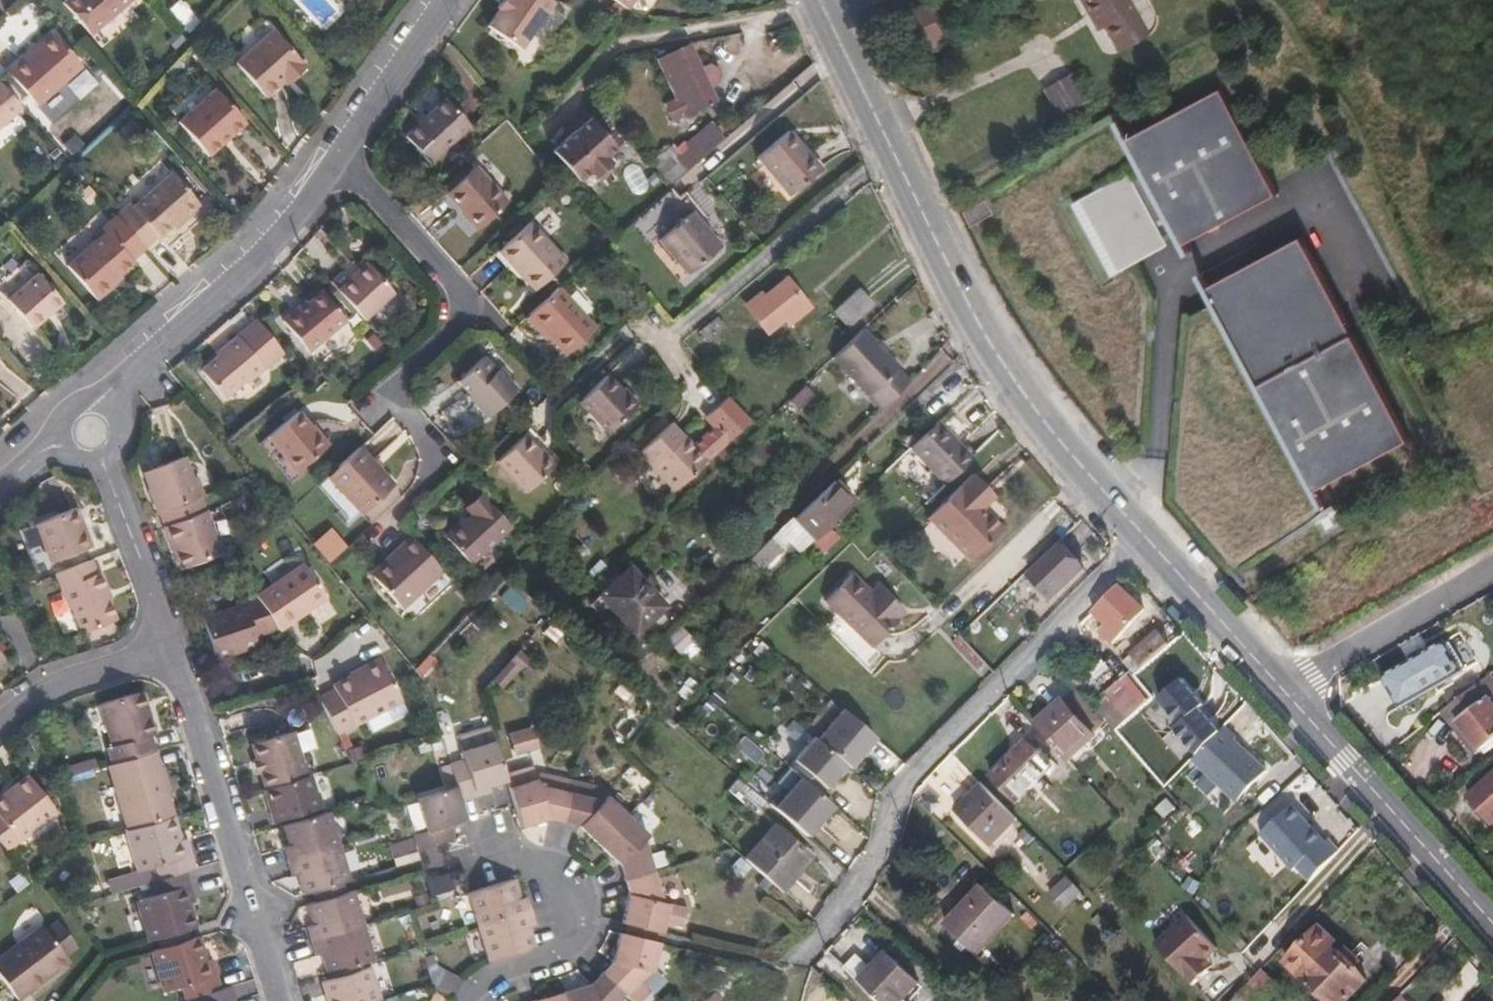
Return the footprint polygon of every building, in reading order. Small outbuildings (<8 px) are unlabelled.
[(61,1),(91,34),(129,0),(62,0),(61,1)] [(550,3),(546,0),(499,0),(494,7),(496,9),(485,25),(517,48),(550,3)] [(1140,20),(1129,0),(1079,0),(1096,29),(1102,26),(1116,51),(1148,34),(1140,20)] [(947,38),(931,1),(898,15),(913,52),(926,47),(947,38)] [(284,84),(290,80),(301,71),(268,32),(233,61),(262,95),(280,80),(284,84)] [(37,105),(80,66),(51,34),(8,72),(37,105)] [(719,82),(721,73),(718,68),(709,64),(701,67),(690,44),(658,59),(686,115),(717,100),(710,86),(719,82)] [(934,66),(957,56),(953,48),(931,58),(934,66)] [(1088,100),(1071,72),(1043,88),(1059,117),(1088,100)] [(19,105),(0,83),(0,122),(19,105)] [(226,138),(243,123),(213,88),(176,120),(205,155),(220,143),(217,141),(223,136),(226,138)] [(1143,173),(1133,179),(1130,172),(1104,186),(1072,202),(1112,275),(1168,244),(1164,236),(1174,232),(1181,245),(1191,239),(1277,194),(1221,88),(1124,139),(1143,173)] [(429,164),(468,127),(442,100),(403,137),(429,164)] [(606,157),(615,148),(589,118),(552,150),(578,180),(588,171),(594,177),(601,178),(610,170),(611,162),(606,157)] [(734,131),(724,120),(717,126),(727,137),(734,131)] [(670,185),(727,137),(717,126),(683,155),(673,145),(649,166),(668,187),(670,185)] [(820,169),(788,131),(758,156),(790,195),(820,169)] [(511,202),(478,166),(449,194),(482,229),(511,202)] [(174,230),(197,209),(197,200),(173,173),(133,208),(130,204),(117,216),(144,246),(171,226),(174,230)] [(719,245),(670,185),(668,187),(639,212),(687,272),(719,245)] [(989,214),(982,200),(958,213),(966,227),(989,214)] [(130,261),(146,248),(144,246),(117,216),(102,229),(104,233),(66,265),(96,300),(122,279),(119,275),(133,264),(130,261)] [(570,259),(533,220),(501,250),(515,264),(519,260),(543,285),(570,259)] [(1410,440),(1342,314),(1301,237),(1204,288),(1313,492),(1410,440)] [(543,285),(519,260),(515,264),(539,288),(543,285)] [(398,290),(370,263),(341,291),(369,319),(398,290)] [(62,300),(37,272),(6,299),(31,326),(62,300)] [(791,325),(812,307),(786,276),(764,295),(760,291),(744,305),(769,334),(785,320),(791,325)] [(600,320),(563,280),(534,307),(558,333),(572,347),(600,320)] [(848,328),(874,304),(859,287),(833,311),(848,328)] [(317,355),(352,320),(326,295),(305,315),(302,313),(288,327),(317,355)] [(558,333),(534,307),(529,312),(553,337),(558,333)] [(869,394),(896,368),(898,365),(863,330),(833,358),(869,394)] [(265,367),(236,335),(222,347),(224,350),(201,370),(225,398),(246,380),(248,382),(265,367)] [(521,387),(510,375),(508,377),(487,356),(463,378),(474,391),(472,394),(491,414),(521,387)] [(909,381),(896,368),(869,394),(882,408),(909,381)] [(635,410),(605,378),(578,404),(607,435),(635,410)] [(750,420),(727,396),(706,417),(715,426),(693,447),(683,437),(682,438),(669,425),(638,454),(675,492),(750,420)] [(324,441),(293,408),(264,435),(295,469),(324,441)] [(974,457),(938,420),(910,447),(945,484),(974,457)] [(554,470),(525,438),(497,463),(525,495),(554,470)] [(392,482),(358,446),(328,475),(361,511),(392,482)] [(192,496),(184,477),(176,456),(140,470),(155,510),(192,496)] [(970,558),(1002,527),(983,507),(976,500),(987,489),(972,474),(929,515),(970,558)] [(197,495),(190,475),(184,477),(192,496),(197,495)] [(813,539),(854,501),(833,478),(792,518),(802,528),(813,539)] [(993,495),(987,489),(976,500),(983,507),(993,495)] [(465,510),(480,496),(476,492),(461,506),(465,510)] [(198,510),(192,496),(155,510),(161,524),(198,510)] [(464,557),(503,522),(480,496),(465,510),(468,514),(444,536),(464,557)] [(84,542),(70,507),(29,524),(42,558),(84,542)] [(217,551),(199,509),(198,510),(161,524),(171,552),(177,550),(183,565),(217,551)] [(782,548),(802,528),(792,518),(772,538),(782,548)] [(325,557),(341,545),(329,528),(313,539),(325,557)] [(440,569),(408,535),(396,546),(399,550),(371,577),(400,607),(440,569)] [(761,569),(782,548),(772,538),(751,558),(761,569)] [(1054,600),(1085,570),(1061,545),(1029,574),(1054,600)] [(371,577),(399,550),(396,546),(367,573),(371,577)] [(183,565),(177,550),(171,552),(177,567),(183,565)] [(110,617),(98,587),(100,586),(94,569),(90,571),(85,558),(50,571),(64,607),(67,606),(77,630),(110,617)] [(274,626),(323,594),(302,562),(253,593),(274,626)] [(664,606),(630,567),(589,603),(610,626),(618,618),(633,634),(664,606)] [(905,611),(885,591),(877,598),(872,593),(855,574),(827,601),(872,648),(900,622),(898,619),(905,611)] [(1120,584),(1093,612),(1105,624),(1099,630),(1111,642),(1132,621),(1120,610),(1132,597),(1120,584)] [(877,598),(885,591),(880,585),(872,593),(877,598)] [(252,632),(274,626),(253,593),(239,602),(199,614),(209,651),(234,644),(235,647),(254,642),(252,632)] [(1131,678),(1169,643),(1158,631),(1131,654),(1136,659),(1125,670),(1129,675),(1131,678)] [(1403,706),(1464,669),(1468,662),(1452,637),(1446,638),(1385,675),(1403,706)] [(210,655),(235,647),(234,644),(209,651),(210,655)] [(350,674),(375,661),(372,655),(346,668),(348,671),(350,674)] [(395,700),(375,661),(350,674),(348,671),(329,682),(331,686),(315,694),(334,732),(364,716),(392,702),(395,700)] [(1149,700),(1131,678),(1129,675),(1112,691),(1134,714),(1149,700)] [(1489,697),(1492,694),(1492,680),(1490,676),(1438,715),(1448,728),(1457,721),(1482,751),(1492,742),(1492,703),(1489,697)] [(1183,678),(1159,698),(1180,724),(1204,704),(1183,678)] [(147,707),(142,690),(138,692),(143,708),(147,707)] [(156,733),(147,707),(143,708),(138,692),(102,702),(114,743),(110,745),(115,761),(156,749),(151,734),(156,733)] [(1061,699),(1034,724),(1070,761),(1096,736),(1061,699)] [(369,726),(397,711),(392,702),(364,716),(369,726)] [(1201,708),(1178,727),(1200,753),(1220,731),(1201,708)] [(876,737),(843,709),(817,739),(846,764),(849,767),(876,737)] [(1482,751),(1457,721),(1448,728),(1473,758),(1482,751)] [(506,778),(491,725),(471,732),(462,734),(466,749),(462,751),(464,758),(450,762),(456,784),(460,799),(492,790),(491,783),(506,778)] [(1237,801),(1267,769),(1223,728),(1220,731),(1200,753),(1194,759),(1237,801)] [(310,773),(298,733),(292,731),(290,729),(253,740),(258,757),(261,768),(266,786),(310,773)] [(826,788),(846,764),(817,739),(814,736),(793,760),(826,788)] [(1019,803),(1053,769),(1027,742),(992,776),(1019,803)] [(174,814),(156,749),(115,761),(110,762),(129,828),(131,828),(174,814)] [(325,805),(321,790),(316,791),(310,773),(266,786),(276,819),(325,805)] [(26,775),(0,795),(5,801),(0,805),(0,825),(14,843),(53,812),(26,775)] [(1468,797),(1492,822),(1492,775),(1468,797)] [(565,819),(572,789),(540,782),(537,776),(509,785),(514,802),(521,824),(549,815),(565,819)] [(807,836),(832,806),(800,778),(785,795),(780,792),(770,804),(807,836)] [(451,823),(466,817),(460,799),(456,784),(417,796),(427,828),(413,833),(417,848),(455,837),(451,823)] [(1017,820),(982,785),(955,810),(992,846),(1017,820)] [(629,814),(608,794),(604,798),(572,789),(565,819),(572,820),(600,843),(629,814)] [(1297,800),(1264,831),(1296,866),(1299,863),(1311,877),(1340,850),(1297,800)] [(339,844),(328,809),(286,821),(293,842),(284,844),(288,859),(339,844)] [(198,866),(188,836),(182,837),(174,814),(131,828),(144,868),(161,864),(165,876),(181,871),(190,868),(198,866)] [(656,868),(647,839),(650,835),(629,814),(600,843),(623,861),(627,877),(656,868)] [(810,856),(775,824),(745,858),(752,865),(780,890),(810,856)] [(349,877),(339,844),(288,859),(293,873),(301,871),(307,889),(340,879),(349,877)] [(743,875),(752,865),(745,858),(740,854),(730,864),(743,875)] [(666,901),(656,868),(627,877),(631,892),(623,922),(627,923),(659,931),(664,932),(671,903),(666,901)] [(200,901),(194,883),(181,871),(165,876),(153,880),(158,894),(141,899),(153,940),(200,925),(193,903),(200,901)] [(519,896),(512,875),(471,888),(482,923),(531,908),(527,893),(519,896)] [(1064,909),(1081,892),(1068,878),(1050,895),(1064,909)] [(1016,916),(982,885),(973,895),(1006,927),(1016,916)] [(363,921),(353,888),(351,889),(310,901),(316,920),(308,923),(311,937),(363,921)] [(1006,927),(973,895),(944,925),(978,956),(1006,927)] [(535,945),(528,925),(536,922),(531,908),(482,923),(493,957),(535,945)] [(1207,955),(1218,944),(1187,912),(1157,942),(1195,981),(1209,968),(1202,960),(1207,955)] [(69,940),(52,918),(39,927),(57,950),(69,940)] [(374,956),(363,921),(311,937),(316,952),(325,950),(331,970),(374,956)] [(57,950),(39,927),(34,922),(0,949),(0,980),(12,996),(46,969),(42,962),(57,950)] [(658,936),(659,931),(627,923),(626,928),(625,933),(657,941),(658,936)] [(1331,947),(1334,942),(1318,927),(1285,964),(1327,1000),(1347,1000),(1366,980),(1331,947)] [(654,971),(661,941),(657,941),(625,933),(621,932),(613,959),(604,969),(637,1000),(659,976),(654,971)] [(223,988),(214,956),(208,957),(202,936),(156,950),(167,990),(184,986),(188,999),(199,995),(223,988)] [(46,969),(62,957),(57,950),(42,962),(46,969)] [(885,954),(871,969),(857,957),(846,968),(882,1000),(904,1000),(919,984),(885,954)] [(1214,963),(1207,955),(1202,960),(1209,968),(1214,963)] [(458,979),(439,970),(436,961),(427,964),(432,982),(453,993),(458,979)] [(374,979),(378,976),(374,964),(324,979),(331,1000),(368,1000),(379,998),(374,979)] [(604,969),(594,980),(566,988),(569,1000),(636,1000),(637,1000),(604,969)] [(1274,982),(1260,970),(1236,996),(1241,1000),(1257,1000),(1274,982)] [(233,985),(223,988),(199,995),(201,1000),(238,1000),(233,985)] [(566,988),(524,1000),(569,1000),(566,988)]
